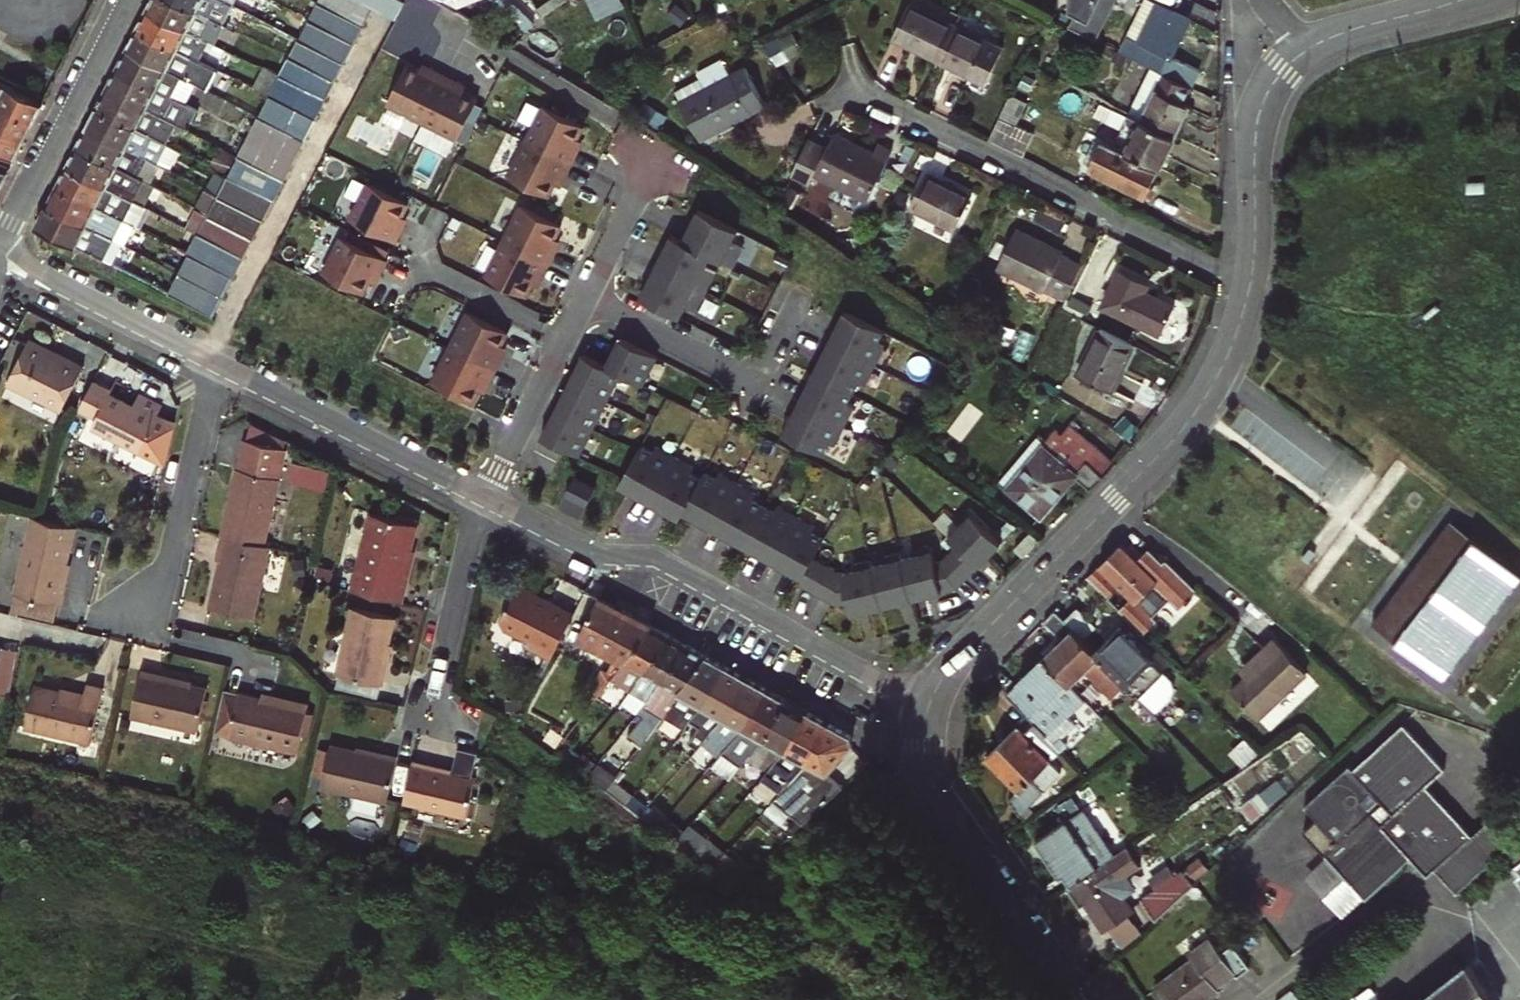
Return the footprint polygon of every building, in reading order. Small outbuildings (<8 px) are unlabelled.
[(177,0),(151,0),(147,9),(209,41),(211,37),(205,33),(212,19),(177,0)] [(224,0),(177,0),(212,19),(224,25),(234,5),(224,0)] [(322,0),(311,20),(357,43),(367,24),(322,0)] [(322,0),(367,24),(377,5),(367,0),(322,0)] [(377,5),(399,16),(407,0),(367,0),(377,5)] [(525,32),(532,24),(510,0),(492,0),(525,32)] [(561,0),(546,0),(535,7),(541,16),(561,0)] [(600,16),(628,3),(627,0),(592,0),(600,16)] [(1070,12),(1075,15),(1069,27),(1096,40),(1116,0),(1069,0),(1070,12)] [(1158,3),(1153,0),(1145,0),(1128,36),(1139,41),(1158,3)] [(940,59),(956,25),(910,3),(894,36),(940,59)] [(1158,3),(1139,41),(1128,36),(1120,52),(1151,67),(1191,86),(1198,70),(1170,57),(1189,18),(1158,3)] [(209,41),(147,9),(136,29),(191,58),(199,62),(209,41)] [(311,20),(301,39),(346,63),(357,43),(311,20)] [(956,25),(940,59),(989,83),(1005,49),(956,25)] [(191,58),(136,29),(127,48),(182,76),(192,82),(212,92),(221,73),(199,62),(191,58)] [(291,59),(336,83),(346,63),(301,39),(291,59)] [(182,76),(127,48),(117,68),(171,97),(179,101),(182,102),(192,82),(182,76)] [(336,83),(291,59),(281,79),(326,102),(336,83)] [(408,62),(387,102),(423,120),(446,73),(430,65),(427,72),(408,62)] [(1151,67),(1129,113),(1175,136),(1190,105),(1184,102),(1191,86),(1151,67)] [(171,97),(117,68),(107,88),(161,116),(171,97)] [(281,79),(264,70),(254,90),(270,99),(281,79)] [(751,116),(765,108),(746,71),(732,78),(751,116)] [(446,73),(423,120),(458,138),(467,142),(485,106),(476,102),(478,97),(459,88),(462,81),(446,73)] [(701,143),(720,133),(719,129),(737,120),(739,122),(751,116),(732,78),(681,104),(701,143)] [(34,121),(42,105),(0,84),(0,105),(34,121)] [(161,116),(107,88),(97,108),(151,136),(171,146),(181,126),(169,120),(161,116)] [(1011,93),(989,139),(1023,156),(1034,132),(1016,123),(1027,101),(1011,93)] [(169,120),(179,101),(171,97),(161,116),(169,120)] [(270,99),(261,118),(306,141),(315,122),(270,99)] [(179,101),(169,120),(181,126),(191,132),(201,112),(182,102),(179,101)] [(0,105),(0,129),(24,140),(34,121),(0,105)] [(544,105),(527,140),(573,163),(582,147),(575,144),(585,125),(544,105)] [(151,136),(97,108),(87,127),(149,159),(170,170),(180,151),(171,146),(151,136)] [(1175,136),(1129,113),(1114,144),(1160,166),(1175,136)] [(261,118),(250,138),(295,161),(306,141),(261,118)] [(87,127),(77,146),(139,178),(149,159),(87,127)] [(15,158),(24,140),(0,129),(0,151),(15,158)] [(875,154),(850,142),(851,139),(837,131),(817,172),(870,199),(894,150),(880,143),(875,154)] [(249,139),(240,157),(285,181),(295,161),(250,138),(249,139)] [(1160,166),(1114,144),(1102,138),(1088,167),(1146,195),(1160,166)] [(527,140),(509,175),(549,196),(559,176),(565,180),(573,163),(527,140)] [(139,178),(77,146),(67,167),(133,201),(134,199),(146,205),(149,197),(138,191),(144,181),(139,178)] [(240,157),(230,176),(275,200),(285,181),(240,157)] [(133,201),(67,167),(57,185),(96,205),(104,210),(123,220),(133,201)] [(8,172),(0,171),(0,188),(8,172)] [(220,196),(228,180),(216,173),(208,189),(220,196)] [(958,229),(974,196),(928,173),(912,206),(958,229)] [(220,196),(265,219),(275,200),(230,176),(228,180),(220,196)] [(370,182),(351,218),(398,242),(406,225),(400,222),(410,202),(370,182)] [(96,205),(57,185),(47,205),(85,225),(96,231),(114,240),(123,220),(104,210),(96,205)] [(210,215),(220,196),(208,189),(197,209),(210,215)] [(220,196),(210,215),(255,239),(265,219),(220,196)] [(139,228),(149,209),(133,201),(123,220),(139,228)] [(522,204),(504,240),(551,263),(559,247),(553,244),(563,225),(522,204)] [(85,225),(47,205),(37,225),(87,250),(104,259),(114,240),(96,231),(85,225)] [(651,277),(641,296),(681,317),(687,305),(698,310),(718,271),(707,266),(711,256),(733,267),(744,246),(733,241),(739,229),(699,208),(689,228),(690,229),(684,240),(672,234),(663,254),(664,254),(652,277),(651,277)] [(200,235),(210,215),(197,209),(187,228),(200,235)] [(255,239),(210,215),(200,235),(245,258),(255,239)] [(1066,298),(1083,262),(1049,245),(1051,241),(1017,225),(998,264),(1066,298)] [(245,258),(200,235),(190,254),(235,277),(245,258)] [(342,236),(324,272),(364,292),(374,273),(381,276),(389,260),(342,236)] [(114,240),(104,259),(113,263),(123,245),(114,240)] [(504,240),(487,275),(527,295),(537,276),(543,279),(551,263),(504,240)] [(190,254),(179,274),(224,297),(235,277),(190,254)] [(1176,306),(1146,291),(1149,283),(1120,269),(1102,306),(1161,335),(1176,306)] [(179,274),(170,292),(216,315),(224,297),(179,274)] [(509,331),(469,311),(451,346),(498,370),(506,354),(499,350),(509,331)] [(784,432),(824,453),(830,441),(837,444),(855,407),(849,404),(860,380),(867,383),(886,346),(879,343),(885,331),(845,311),(835,330),(836,331),(825,354),(824,353),(805,390),(806,391),(795,413),(794,413),(784,432)] [(1135,345),(1101,328),(1078,375),(1112,391),(1135,345)] [(543,436),(581,455),(622,373),(644,384),(659,356),(621,337),(607,364),(584,353),(543,436)] [(82,364),(56,351),(55,354),(27,341),(8,382),(61,408),(82,364)] [(498,370),(451,346),(433,382),(473,402),(483,382),(490,386),(498,370)] [(111,388),(92,379),(79,406),(97,415),(92,426),(139,449),(161,403),(137,391),(131,403),(109,393),(111,388)] [(1091,490),(1116,463),(1056,413),(1001,479),(1043,514),(1075,475),(1091,490)] [(249,422),(246,437),(283,446),(285,439),(249,422)] [(222,532),(267,542),(281,476),(288,447),(283,446),(246,437),(243,437),(237,466),(222,532)] [(641,444),(620,484),(640,495),(640,494),(663,507),(662,507),(682,518),(685,512),(703,521),(704,520),(726,533),(726,534),(762,554),(763,553),(785,565),(785,566),(804,577),(801,583),(839,604),(850,600),(854,613),(958,586),(1003,542),(969,507),(957,519),(961,523),(950,534),(955,539),(929,546),(928,541),(917,543),(919,549),(901,553),(900,548),(890,551),(891,556),(874,561),(873,556),(856,561),(857,566),(842,570),(814,556),(824,537),(812,530),(815,524),(782,506),(778,512),(753,498),(757,492),(722,472),(718,479),(705,471),(702,478),(690,471),(693,465),(656,444),(652,451),(641,444)] [(327,487),(332,467),(298,458),(293,478),(327,487)] [(597,487),(575,476),(566,494),(588,505),(597,487)] [(351,588),(402,600),(406,583),(402,582),(414,522),(369,512),(351,588)] [(46,517),(34,515),(18,590),(64,600),(68,582),(64,580),(77,524),(46,517)] [(1444,678),(1519,578),(1519,572),(1451,520),(1413,570),(1373,623),(1444,678)] [(1016,547),(1024,555),(1040,539),(1032,531),(1016,547)] [(267,542),(222,532),(218,551),(221,552),(211,600),(256,610),(271,543),(267,542)] [(1087,577),(1145,634),(1160,619),(1155,614),(1173,595),(1183,605),(1197,591),(1166,560),(1163,563),(1148,548),(1138,558),(1121,543),(1087,577)] [(552,660),(574,613),(550,601),(549,604),(540,600),(536,596),(517,587),(500,621),(502,630),(528,642),(529,649),(552,660)] [(626,611),(598,595),(579,635),(607,650),(626,611)] [(384,681),(388,664),(383,663),(394,615),(352,605),(337,671),(384,681)] [(625,660),(652,625),(626,611),(607,650),(625,660)] [(1094,651),(1054,611),(1042,623),(1060,640),(1044,656),(1067,680),(1070,683),(1084,669),(1112,696),(1125,682),(1094,651)] [(670,635),(652,625),(625,660),(613,677),(634,690),(634,685),(644,670),(670,635)] [(1119,626),(1094,651),(1125,682),(1138,695),(1163,669),(1119,626)] [(1274,633),(1250,657),(1257,664),(1249,672),(1233,687),(1262,716),(1309,668),(1274,633)] [(649,699),(688,645),(670,635),(644,670),(634,685),(634,690),(649,699)] [(707,655),(688,645),(649,699),(646,702),(666,714),(670,709),(676,692),(707,655)] [(725,666),(707,655),(676,692),(670,709),(666,714),(687,727),(706,702),(725,666)] [(1067,680),(1044,656),(1010,691),(1033,714),(1067,680)] [(1243,665),(1249,672),(1257,664),(1250,657),(1243,665)] [(196,685),(145,674),(147,668),(131,665),(121,711),(187,725),(196,685)] [(746,677),(725,666),(706,702),(687,727),(682,733),(702,746),(703,745),(709,738),(712,735),(716,729),(725,716),(746,677)] [(1275,728),(1324,682),(1313,671),(1264,717),(1275,728)] [(767,689),(746,677),(725,716),(716,729),(712,735),(709,738),(728,749),(748,725),(767,689)] [(104,688),(87,684),(86,690),(85,696),(61,691),(34,685),(25,729),(93,743),(104,688)] [(85,696),(86,690),(62,685),(61,691),(85,696)] [(769,733),(787,700),(767,689),(748,725),(728,749),(748,761),(761,746),(769,733)] [(291,698),(290,702),(239,692),(229,735),(298,750),(309,702),(291,698)] [(808,712),(787,700),(769,733),(761,746),(748,761),(768,772),(792,743),(808,712)] [(828,723),(808,712),(792,743),(768,772),(788,784),(794,778),(810,760),(828,723)] [(1437,867),(1459,891),(1505,849),(1512,843),(1504,834),(1499,828),(1490,818),(1474,832),(1430,783),(1448,766),(1407,721),(1358,766),(1354,762),(1308,803),(1320,816),(1307,827),(1368,895),(1412,856),(1428,874),(1437,867)] [(1060,748),(1035,722),(1024,734),(1016,727),(987,757),(1019,789),(1009,798),(1019,814),(1063,772),(1049,759),(1060,748)] [(851,735),(828,723),(810,760),(794,778),(798,780),(794,789),(777,808),(787,817),(852,744),(853,743),(851,735)] [(728,749),(709,738),(703,745),(721,756),(728,749)] [(389,798),(398,752),(377,747),(376,751),(327,741),(318,783),(389,798)] [(479,770),(415,756),(405,798),(470,813),(479,770)] [(748,761),(742,768),(761,780),(768,772),(748,761)] [(1253,796),(1244,804),(1256,818),(1265,810),(1253,796)] [(1072,885),(1097,868),(1066,820),(1037,840),(1061,876),(1065,874),(1072,885)] [(1519,845),(1519,844),(1509,830),(1504,834),(1512,843),(1505,849),(1509,854),(1519,845)] [(1509,854),(1517,865),(1519,862),(1519,845),(1509,854)] [(752,867),(730,849),(711,870),(733,889),(752,867)] [(1072,885),(1067,888),(1080,906),(1086,902),(1104,929),(1131,911),(1104,870),(1120,859),(1117,855),(1097,868),(1072,885)] [(1156,921),(1186,893),(1173,877),(1141,898),(1156,921)] [(1164,999),(1204,999),(1219,989),(1215,984),(1233,970),(1237,974),(1249,965),(1231,942),(1220,951),(1210,937),(1189,953),(1193,958),(1155,988),(1164,999)] [(1469,962),(1421,999),(1466,999),(1486,984),(1469,962)] [(1466,999),(1497,999),(1486,984),(1466,999)]
